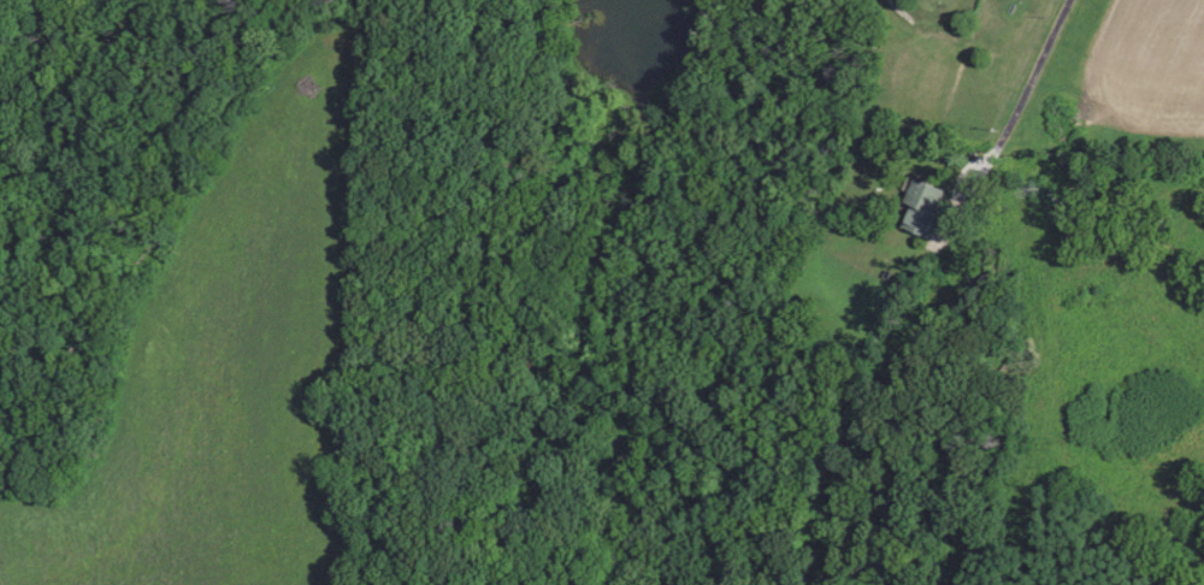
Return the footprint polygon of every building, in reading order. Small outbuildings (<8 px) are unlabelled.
[(902,202),(909,204),(900,227),(929,238),(947,193),(911,179),(902,202)]
